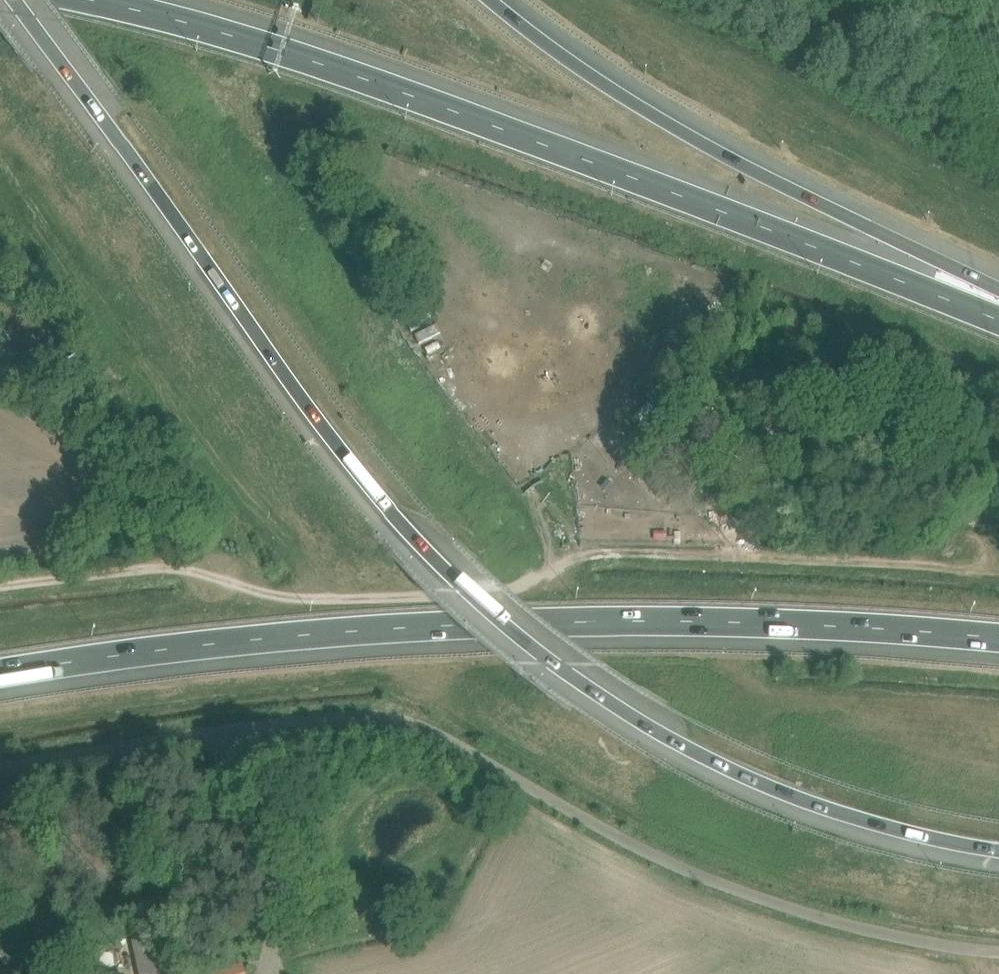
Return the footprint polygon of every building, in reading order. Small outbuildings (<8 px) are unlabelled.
[(140,973),(170,973),(161,934),(133,940),(140,973)] [(207,973),(245,973),(241,961),(206,972),(207,973)]
